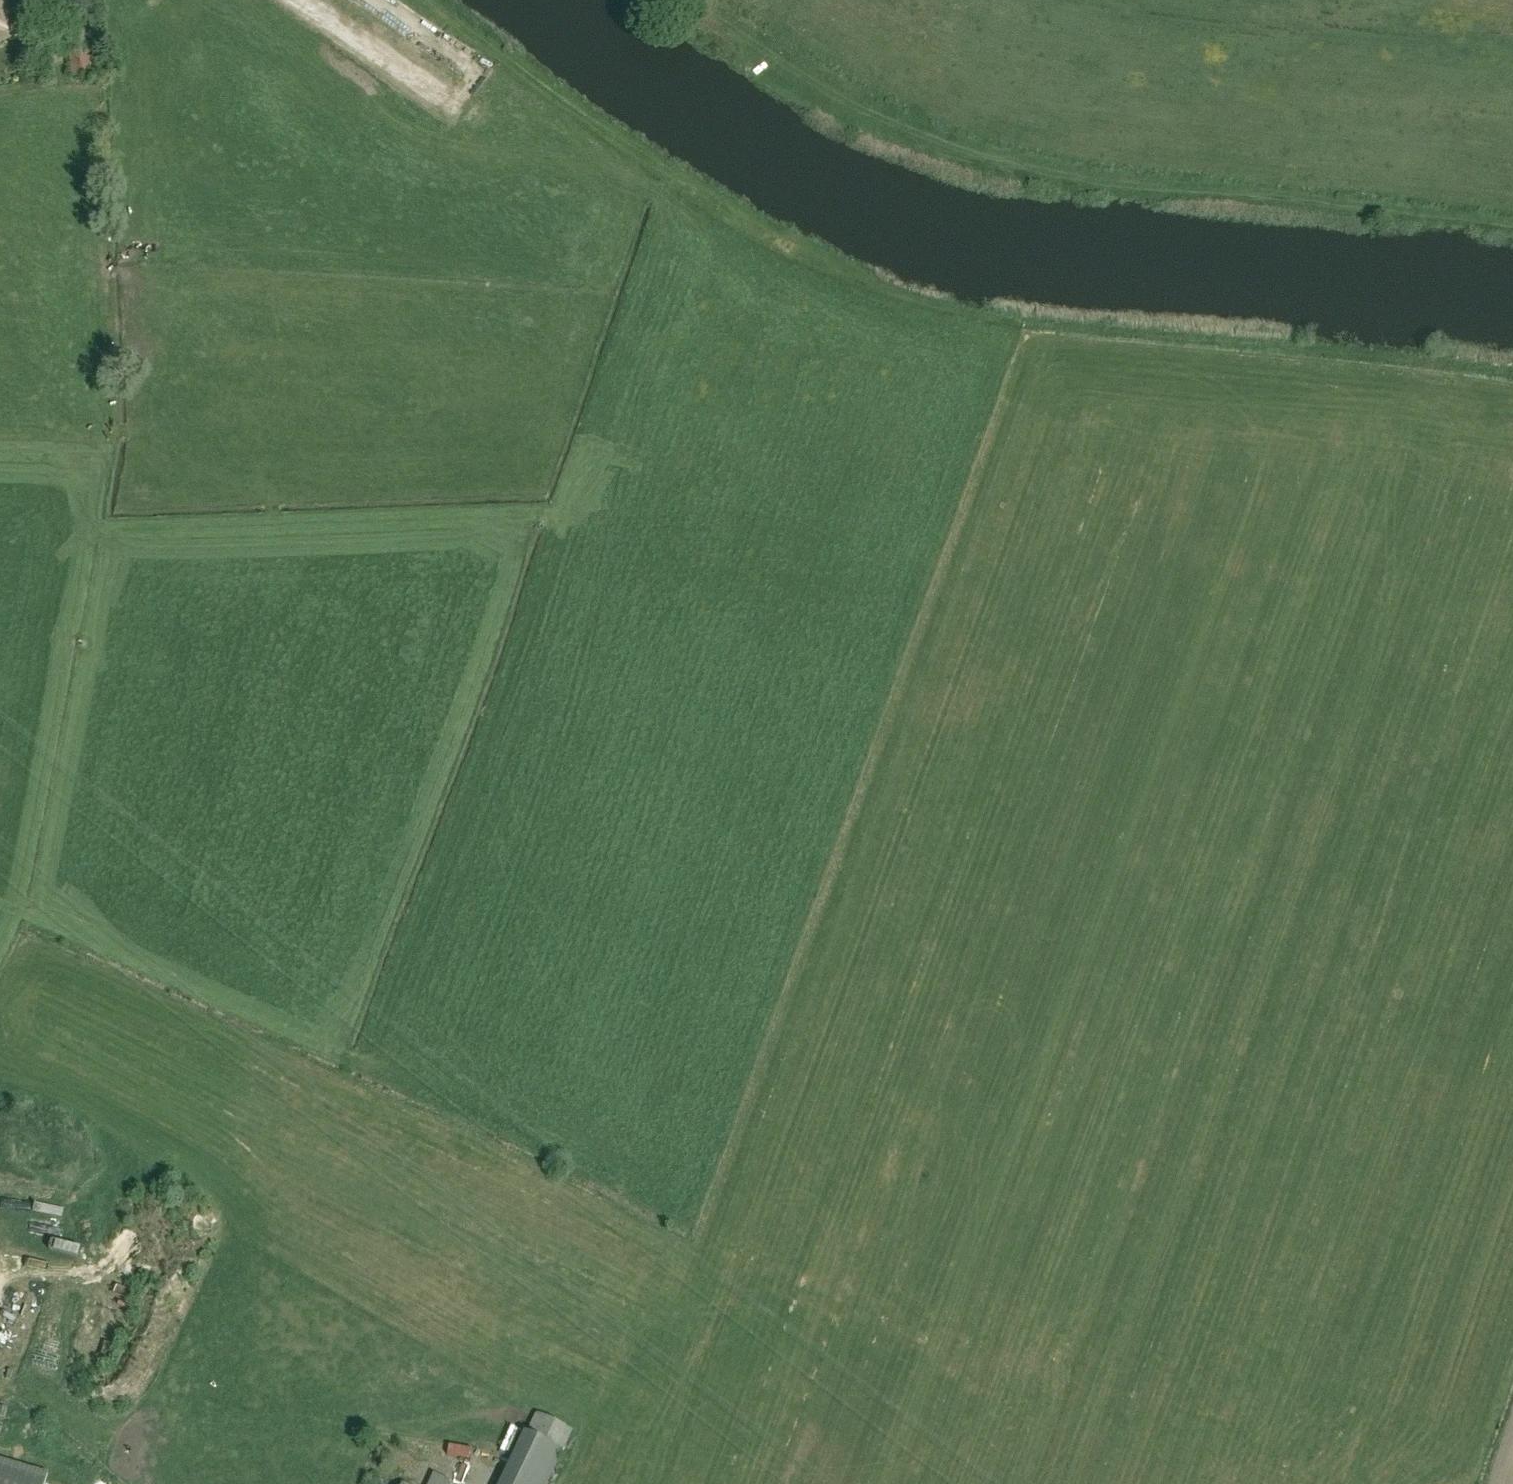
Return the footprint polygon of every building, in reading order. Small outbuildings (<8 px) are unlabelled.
[(6,0),(0,0),(0,42),(17,37),(6,0)] [(71,74),(96,73),(94,34),(70,35),(71,74)] [(537,1414),(510,1469),(540,1483),(546,1483),(572,1431),(537,1414)] [(448,1438),(444,1454),(473,1461),(477,1445),(448,1438)] [(48,1472),(0,1458),(0,1483),(44,1483),(48,1472)] [(449,1479),(434,1472),(428,1483),(447,1483),(449,1479)]
